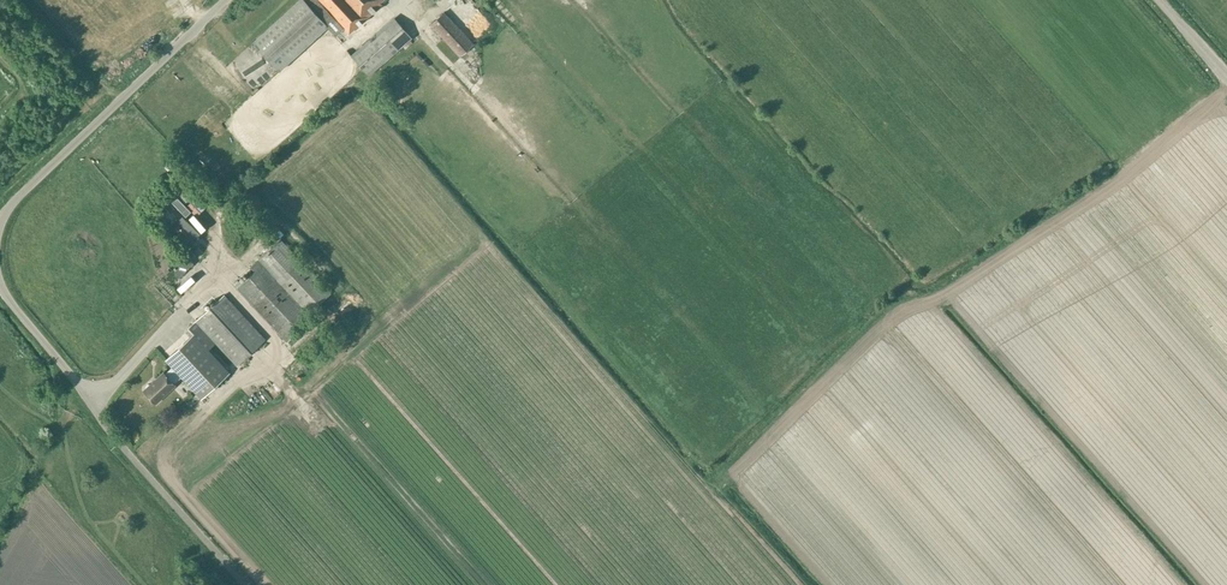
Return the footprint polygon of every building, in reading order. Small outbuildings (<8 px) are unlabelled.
[(381,4),(385,0),(302,0),(254,43),(281,72),(329,28),(336,35),(344,28),(350,35),(383,6),(381,4)] [(471,8),(467,13),(476,22),(466,33),(472,39),(488,23),(471,8)] [(460,56),(474,43),(444,11),(430,24),(460,56)] [(412,37),(409,34),(394,17),(351,55),(369,75),(400,48),(405,54),(412,47),(407,42),(412,37)] [(297,226),(294,223),(298,220),(295,215),(284,223),(290,231),(297,226)] [(309,315),(331,295),(302,263),(280,239),(271,246),(272,247),(258,260),(309,315)] [(188,248),(183,253),(188,259),(194,254),(188,248)] [(178,274),(191,262),(186,257),(173,269),(178,274)] [(309,315),(258,260),(250,267),(255,272),(237,288),(284,339),(287,342),(293,337),(290,333),(309,315)] [(318,271),(324,278),(336,269),(331,262),(318,271)] [(188,327),(209,349),(216,343),(217,344),(238,366),(266,340),(223,294),(188,327)] [(325,312),(333,320),(340,313),(333,305),(325,312)] [(167,362),(173,369),(182,379),(202,401),(231,374),(195,336),(167,362)] [(175,385),(182,379),(173,369),(166,376),(164,374),(144,392),(157,405),(176,387),(175,385)] [(244,377),(233,392),(245,400),(256,386),(244,377)] [(246,417),(236,424),(244,435),(254,427),(246,417)]
